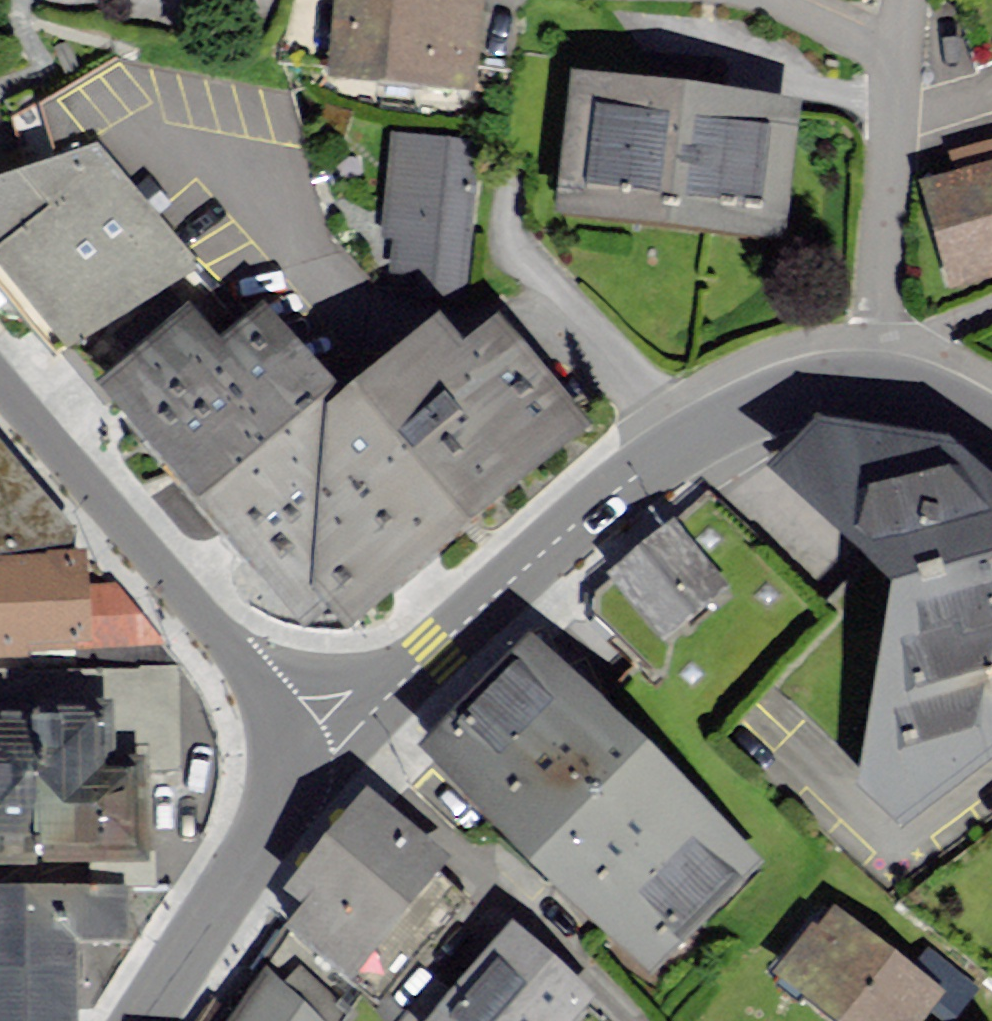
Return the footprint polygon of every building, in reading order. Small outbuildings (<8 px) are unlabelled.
[(331,85),(482,91),(486,0),(335,0),(331,85)] [(12,117),(20,142),(28,169),(98,148),(195,264),(217,294),(342,247),(324,222),(288,93),(118,61),(12,117)] [(585,86),(571,222),(788,245),(802,108),(585,86)] [(401,232),(397,277),(464,283),(476,144),(397,137),(388,231),(401,232)] [(59,340),(195,264),(98,148),(28,169),(0,178),(0,266),(59,340)] [(953,284),(991,274),(991,179),(930,195),(953,284)] [(347,623),(471,518),(357,383),(343,394),(266,303),(219,343),(188,306),(102,378),(305,618),(327,600),(347,623)] [(460,345),(436,317),(357,383),(471,518),(585,423),(494,316),(460,345)] [(866,793),(900,831),(991,763),(991,486),(957,451),(828,433),(788,489),(905,610),(866,793)] [(84,553),(5,445),(0,438),(0,558),(84,553)] [(673,524),(616,570),(661,626),(719,580),(673,524)] [(33,646),(89,642),(154,639),(116,587),(86,589),(85,578),(84,553),(0,558),(0,647),(33,646)] [(536,639),(431,742),(643,957),(748,854),(536,639)] [(147,855),(146,796),(145,765),(176,765),(175,666),(0,670),(0,857),(147,855)] [(313,900),(294,923),(348,968),(441,855),(367,794),(293,883),(313,900)] [(130,939),(130,885),(80,885),(0,884),(0,1020),(78,1020),(79,939),(130,939)] [(841,1020),(909,1020),(935,990),(836,908),(783,973),(841,1020)] [(584,990),(514,928),(432,1020),(557,1020),(584,990)] [(230,1020),(325,1020),(267,975),(230,1020)]
